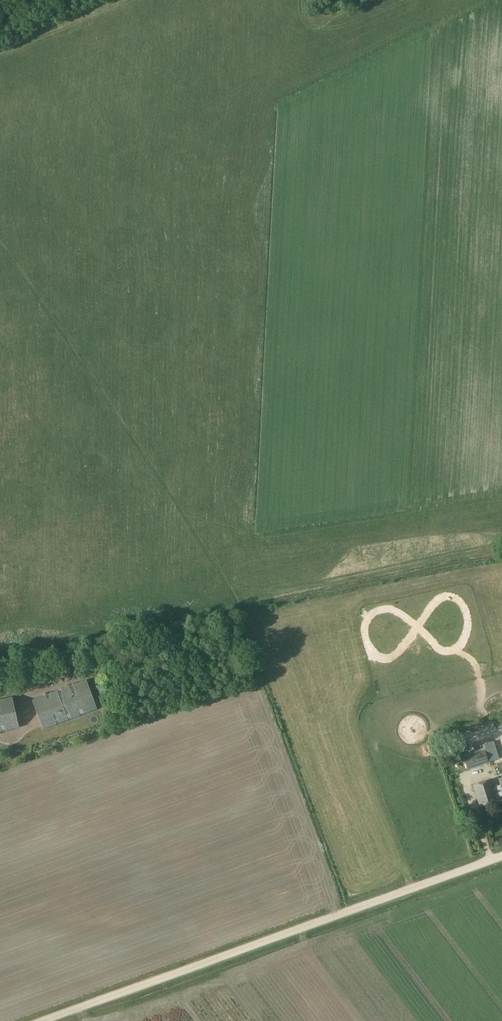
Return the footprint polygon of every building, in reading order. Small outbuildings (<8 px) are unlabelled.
[(94,709),(84,681),(34,700),(44,728),(94,709)] [(17,728),(10,698),(0,700),(0,731),(17,728)] [(484,724),(489,720),(486,714),(480,718),(484,724)] [(464,745),(472,743),(466,721),(458,724),(464,745)] [(494,722),(484,725),(486,731),(496,727),(494,722)] [(490,748),(484,750),(462,757),(466,770),(488,763),(488,762),(494,761),(490,748)] [(499,785),(492,787),(490,780),(472,786),(479,807),(497,801),(494,792),(501,790),(501,793),(501,778),(497,779),(499,785)]
